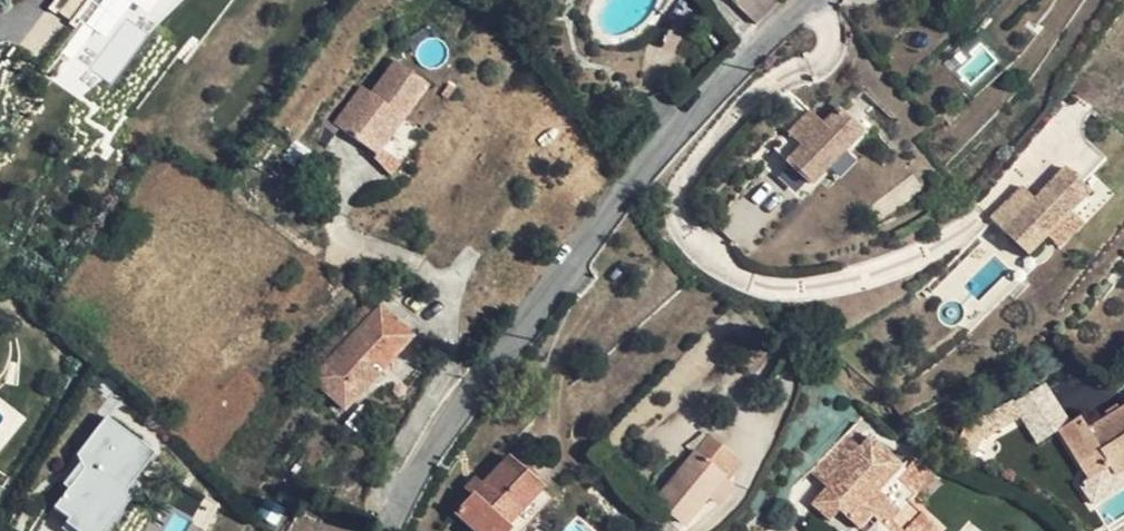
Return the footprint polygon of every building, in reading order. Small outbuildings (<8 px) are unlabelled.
[(761,23),(783,0),(782,0),(739,0),(738,1),(761,23)] [(363,83),(334,122),(367,148),(391,117),(398,122),(426,84),(396,60),(373,92),(363,83)] [(812,112),(774,149),(810,185),(862,134),(840,112),(825,126),(812,112)] [(398,122),(391,117),(367,148),(374,153),(398,122)] [(1004,243),(1028,267),(1048,248),(1072,224),(1092,205),(1069,181),(1036,212),(1004,243)] [(992,230),(1004,243),(1036,212),(1023,200),(992,230)] [(1072,224),(1048,248),(1061,261),(1084,237),(1072,224)] [(303,370),(344,409),(411,337),(369,297),(303,370)] [(111,396),(98,411),(106,416),(77,455),(83,469),(54,507),(68,518),(65,523),(75,530),(88,530),(149,451),(109,419),(120,403),(111,396)] [(1012,400),(974,421),(983,437),(1021,415),(1012,400)] [(1104,412),(1107,418),(1119,410),(1116,405),(1104,412)] [(1123,439),(1123,407),(1119,410),(1107,418),(1088,429),(1081,418),(1058,432),(1085,478),(1123,439)] [(983,437),(974,421),(964,426),(952,452),(970,459),(979,439),(983,437)] [(717,469),(731,453),(708,434),(653,503),(683,526),(706,499),(723,478),(724,476),(717,469)] [(893,522),(902,512),(880,492),(902,467),(870,436),(851,457),(825,486),(811,502),(830,520),(839,511),(859,530),(860,530),(873,517),(887,530),(903,530),(893,522)] [(1085,478),(1096,495),(1118,481),(1122,487),(1123,486),(1123,439),(1085,478)] [(809,471),(825,486),(851,457),(835,442),(809,471)] [(738,459),(731,453),(717,469),(724,476),(738,459)] [(483,485),(472,496),(456,513),(475,530),(521,530),(552,499),(508,457),(483,485)] [(464,488),(472,496),(483,485),(474,477),(464,488)] [(732,485),(723,478),(706,499),(715,505),(732,485)] [(180,496),(213,516),(219,505),(201,495),(203,490),(188,482),(180,496)] [(271,499),(263,514),(280,524),(289,509),(271,499)] [(913,522),(921,530),(936,530),(939,528),(923,512),(913,522)] [(913,522),(904,530),(921,530),(913,522)]
